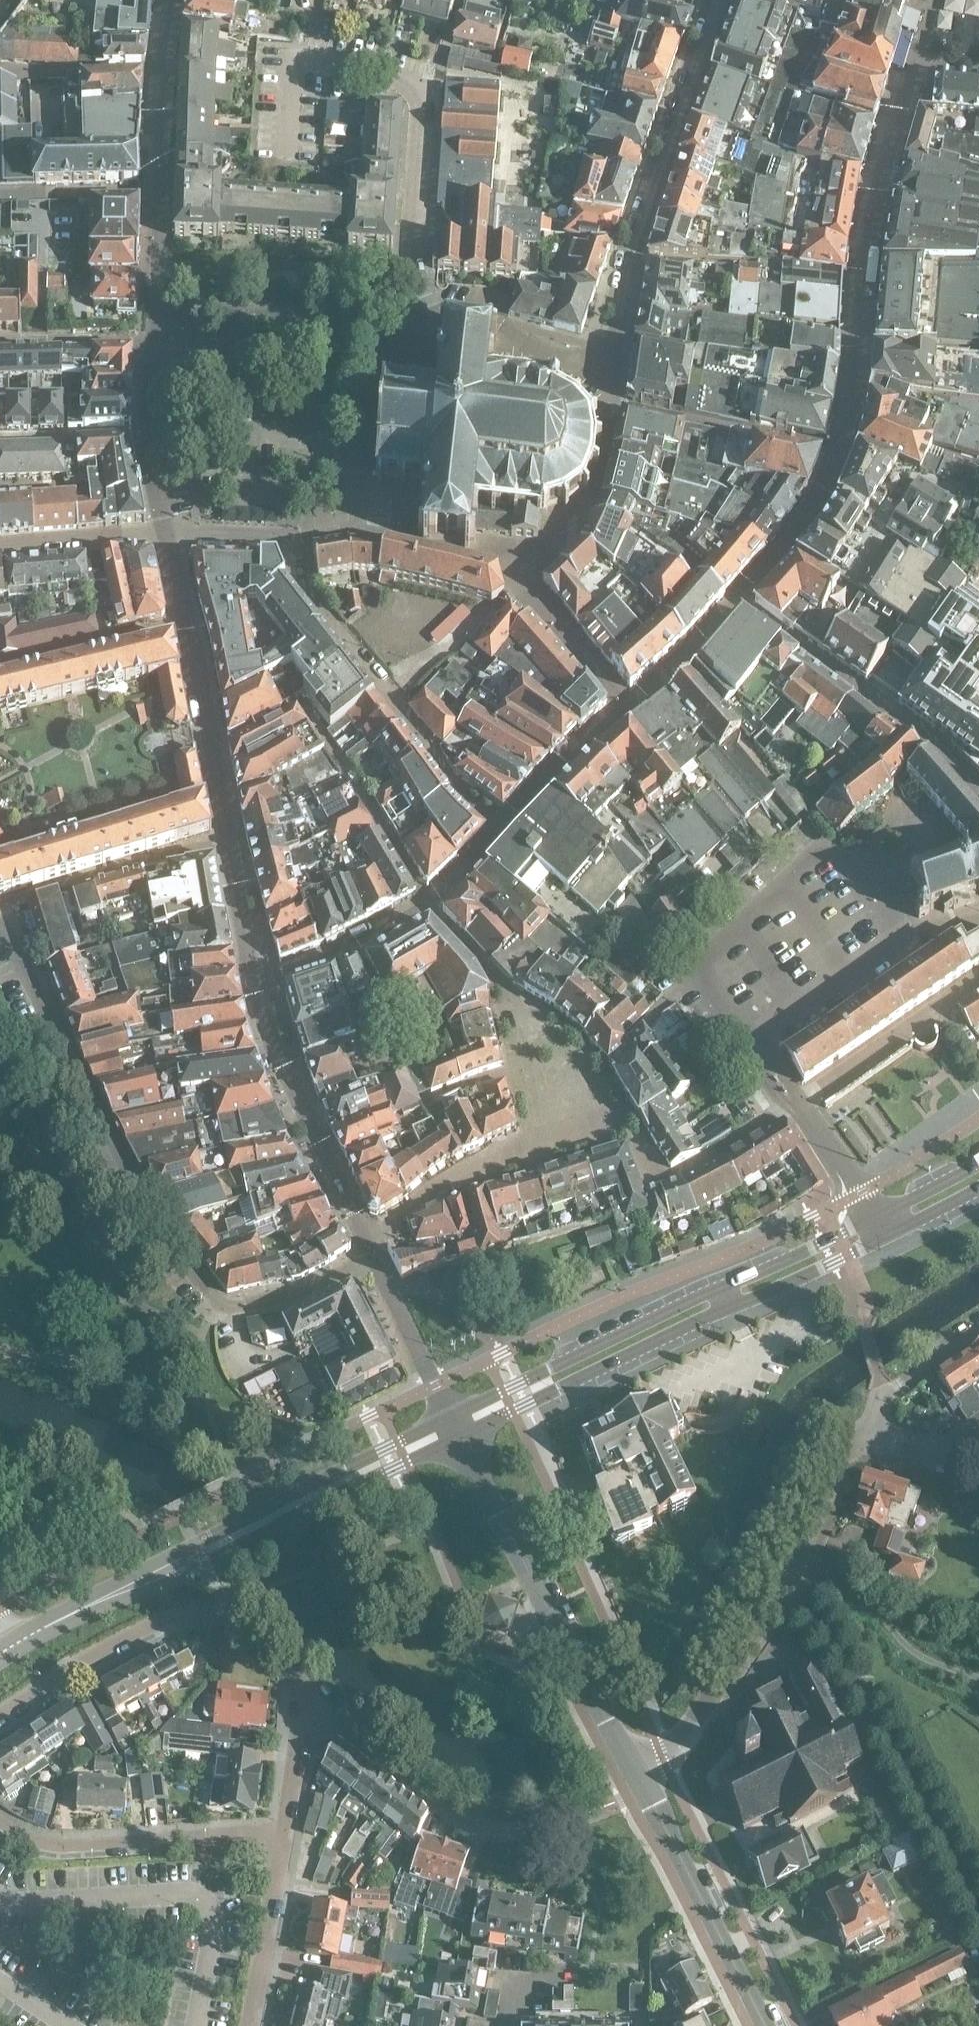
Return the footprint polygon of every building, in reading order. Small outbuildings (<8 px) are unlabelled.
[(152,4),(130,0),(99,0),(97,16),(151,23),(152,4)] [(248,7),(237,6),(199,0),(185,0),(183,27),(218,32),(233,34),(235,21),(246,22),(248,7)] [(360,3),(390,10),(392,0),(361,0),(360,3)] [(430,0),(405,0),(401,13),(424,19),(430,0)] [(455,0),(430,0),(424,19),(448,26),(455,0)] [(693,15),(649,0),(621,0),(615,19),(621,20),(642,26),(683,37),(693,15)] [(745,0),(736,0),(718,49),(693,119),(692,118),(691,121),(739,138),(756,90),(763,88),(770,91),(790,34),(785,34),(765,26),(770,13),(751,6),(752,3),(745,0)] [(821,7),(818,14),(786,3),(784,8),(762,0),(745,0),(752,3),(751,6),(770,13),(765,26),(785,34),(790,34),(803,36),(811,37),(832,42),(851,47),(849,57),(889,70),(900,31),(896,30),(821,7)] [(784,8),(786,3),(787,0),(762,0),(784,8)] [(896,30),(902,10),(869,0),(787,0),(786,3),(818,14),(821,7),(896,30)] [(902,10),(905,0),(869,0),(902,10)] [(149,43),(151,23),(97,16),(94,40),(96,40),(148,43),(149,43)] [(493,52),(500,27),(497,26),(499,21),(485,17),(484,23),(460,16),(454,42),(493,52)] [(621,20),(615,19),(606,16),(604,24),(603,28),(618,32),(621,20)] [(16,36),(16,22),(11,21),(0,37),(0,62),(14,63),(16,36)] [(637,42),(617,36),(618,32),(603,28),(604,24),(594,22),(587,47),(613,55),(616,41),(628,45),(625,58),(671,71),(679,50),(651,43),(652,42),(638,39),(637,42)] [(683,37),(642,26),(638,39),(652,42),(651,43),(679,50),(683,37)] [(217,45),(218,32),(183,27),(181,50),(234,54),(235,46),(217,45)] [(61,66),(64,35),(65,29),(50,28),(49,38),(47,65),(61,66)] [(885,86),(889,70),(849,57),(851,47),(832,42),(811,37),(803,36),(790,34),(770,91),(780,94),(781,91),(803,98),(808,82),(814,64),(885,86)] [(78,67),(78,65),(79,48),(80,37),(64,35),(61,66),(64,67),(78,67)] [(30,64),(32,37),(16,36),(14,63),(30,64)] [(47,65),(49,38),(32,37),(30,64),(47,65)] [(78,65),(96,65),(96,40),(94,40),(94,48),(86,48),(79,48),(78,65)] [(147,53),(148,43),(96,40),(96,65),(146,63),(147,53)] [(214,74),(216,61),(234,62),(234,54),(181,50),(180,72),(214,74)] [(509,50),(505,69),(539,77),(543,58),(509,50)] [(463,70),(466,59),(450,55),(447,66),(463,70)] [(665,90),(671,71),(625,58),(620,76),(629,78),(629,80),(665,90)] [(885,86),(814,64),(808,82),(803,98),(874,122),(877,114),(885,86)] [(214,87),(214,74),(180,72),(180,73),(179,94),(232,96),(232,87),(214,87)] [(665,90),(629,80),(629,78),(620,76),(613,74),(612,74),(608,88),(597,85),(595,91),(609,95),(629,102),(658,111),(665,90)] [(144,78),(81,81),(82,108),(142,105),(142,103),(142,102),(144,78)] [(935,79),(931,114),(937,114),(935,129),(944,130),(940,158),(978,169),(978,83),(935,79)] [(68,105),(65,105),(66,143),(66,149),(66,152),(139,150),(142,105),(82,108),(81,81),(81,80),(67,81),(68,105)] [(497,138),(498,117),(497,116),(498,112),(499,112),(500,90),(499,90),(499,85),(464,82),(464,88),(446,86),(444,112),(443,112),(441,134),(442,134),(437,207),(442,207),(442,212),(451,223),(451,238),(435,237),(433,268),(438,269),(438,270),(460,272),(460,271),(464,271),(464,273),(486,274),(486,272),(489,273),(489,274),(512,276),(512,274),(517,275),(519,245),(540,246),(541,212),(495,209),(496,201),(492,200),(492,199),(491,199),(494,164),(495,164),(496,142),(495,142),(496,138),(497,138)] [(0,83),(0,132),(5,132),(17,131),(17,130),(16,83),(0,83)] [(874,122),(803,98),(781,91),(780,94),(770,91),(763,88),(756,90),(739,138),(788,156),(787,158),(821,166),(822,163),(860,171),(873,125),(874,122)] [(39,103),(58,105),(60,93),(41,91),(39,103)] [(213,117),(214,104),(232,104),(232,96),(179,94),(178,116),(213,117)] [(543,116),(554,116),(555,101),(545,100),(543,116)] [(643,155),(658,111),(629,102),(620,128),(594,120),(587,144),(595,145),(641,155),(643,155)] [(400,131),(402,108),(348,104),(348,113),(365,115),(364,128),(400,131)] [(931,114),(923,113),(923,112),(918,111),(903,164),(909,165),(977,184),(978,178),(978,169),(940,158),(944,130),(935,129),(937,114),(931,114)] [(213,130),(213,117),(178,116),(178,138),(230,139),(230,131),(213,130)] [(846,250),(860,171),(822,163),(821,166),(787,158),(788,156),(739,138),(691,121),(685,139),(712,149),(706,165),(715,168),(715,167),(755,180),(750,209),(723,205),(719,217),(717,225),(719,226),(718,235),(846,250)] [(399,152),(400,131),(364,128),(363,141),(346,140),(345,148),(399,152)] [(17,131),(5,132),(6,184),(33,184),(139,182),(140,182),(139,153),(139,150),(66,152),(33,153),(32,130),(17,130),(17,131)] [(230,147),(230,139),(178,138),(178,144),(177,159),(211,160),(212,147),(230,147)] [(706,165),(712,149),(685,139),(679,156),(680,156),(706,165)] [(621,215),(636,174),(641,155),(595,145),(590,166),(584,165),(574,207),(621,215)] [(397,173),(399,152),(345,148),(345,157),(362,158),(361,171),(397,173)] [(715,168),(706,165),(680,156),(676,172),(673,180),(707,193),(715,168)] [(221,186),(222,176),(227,166),(227,161),(211,160),(177,159),(174,237),(219,237),(220,233),(347,242),(347,248),(391,251),(397,173),(361,171),(344,169),(343,177),(350,185),(349,196),(350,196),(349,208),(219,198),(220,186),(221,186)] [(977,184),(909,165),(907,172),(902,171),(898,196),(893,196),(882,260),(978,261),(978,178),(977,184)] [(723,205),(724,199),(707,193),(673,180),(667,199),(719,217),(723,205)] [(719,217),(667,199),(660,218),(689,225),(689,223),(696,225),(698,221),(717,225),(719,217)] [(138,246),(139,201),(91,201),(90,246),(138,246)] [(612,243),(621,215),(574,207),(564,235),(572,237),(596,240),(612,243)] [(710,262),(712,247),(715,234),(711,233),(711,228),(696,225),(689,223),(689,225),(660,218),(647,255),(710,262)] [(846,250),(718,235),(715,234),(712,247),(710,262),(734,265),(737,265),(759,267),(788,270),(787,271),(842,276),(842,274),(846,250)] [(596,289),(612,243),(596,240),(572,237),(560,277),(596,289)] [(138,271),(138,247),(138,246),(90,246),(89,271),(138,271)] [(882,260),(874,343),(888,343),(936,343),(978,347),(978,261),(882,260)] [(691,291),(694,263),(675,262),(675,264),(647,261),(644,282),(655,284),(654,288),(667,289),(667,286),(672,286),(671,294),(690,296),(691,291)] [(20,310),(36,310),(37,262),(19,262),(19,300),(0,300),(0,330),(20,329),(20,310)] [(839,330),(841,296),(758,287),(759,267),(737,265),(734,265),(730,298),(727,317),(839,330)] [(788,270),(759,267),(758,287),(841,296),(842,276),(787,271),(788,270)] [(66,290),(66,276),(49,276),(49,290),(66,290)] [(136,306),(137,279),(94,277),(93,305),(117,305),(116,313),(133,314),(134,306),(136,306)] [(697,303),(699,292),(691,291),(690,296),(671,294),(672,286),(667,286),(667,289),(654,288),(655,284),(644,282),(640,311),(675,316),(676,311),(688,313),(689,302),(697,303)] [(580,335),(595,293),(567,283),(563,297),(518,286),(510,315),(538,323),(580,335)] [(48,290),(48,300),(68,301),(69,291),(48,290)] [(687,345),(692,313),(688,313),(676,311),(675,316),(640,311),(638,322),(636,338),(687,345)] [(838,342),(839,330),(727,317),(703,315),(698,347),(709,348),(838,364),(839,342),(838,342)] [(487,337),(450,333),(450,327),(446,327),(445,332),(439,332),(439,336),(445,337),(443,357),(437,357),(436,361),(442,362),(441,367),(440,367),(437,367),(431,367),(431,372),(440,373),(439,381),(438,382),(438,384),(435,383),(435,389),(415,387),(416,381),(411,380),(411,387),(391,384),(392,378),(388,377),(388,383),(379,382),(379,388),(382,388),(381,406),(377,406),(377,412),(381,413),(378,447),(374,446),(374,453),(378,453),(376,471),(373,471),(372,476),(378,477),(378,482),(381,482),(382,477),(402,479),(401,485),(405,485),(406,480),(426,482),(425,487),(428,488),(428,489),(429,490),(428,496),(426,496),(424,498),(416,497),(416,501),(429,504),(428,510),(422,509),(422,513),(427,514),(424,535),(418,534),(418,538),(423,539),(423,542),(427,543),(428,539),(465,543),(465,549),(469,550),(470,544),(476,545),(476,540),(471,539),(472,533),(512,538),(512,537),(538,540),(541,515),(544,516),(546,513),(547,509),(546,507),(562,502),(565,508),(569,506),(566,501),(582,489),(587,493),(589,490),(585,486),(592,467),(598,469),(599,465),(593,464),(595,444),(601,443),(601,439),(595,440),(592,420),(597,417),(595,414),(590,416),(576,401),(581,397),(578,394),(578,391),(578,390),(578,388),(577,388),(575,388),(575,389),(562,382),(562,381),(562,380),(561,379),(560,380),(559,380),(556,382),(554,382),(555,375),(550,375),(549,380),(532,379),(533,373),(528,372),(528,378),(510,376),(511,370),(506,369),(505,375),(487,373),(488,367),(493,367),(494,363),(489,362),(491,342),(496,343),(496,338),(491,338),(492,332),(488,331),(487,337)] [(692,372),(695,352),(634,343),(625,399),(634,402),(672,410),(676,389),(689,391),(692,372)] [(832,407),(838,367),(838,364),(709,348),(705,374),(784,391),(785,386),(806,391),(805,395),(812,397),(811,402),(832,407)] [(92,351),(91,376),(132,376),(132,375),(132,370),(132,367),(132,365),(132,363),(132,361),(132,358),(132,355),(132,352),(133,352),(133,350),(130,350),(92,351)] [(62,351),(27,352),(28,395),(28,399),(29,399),(42,399),(42,395),(62,395),(62,375),(62,351)] [(62,351),(62,375),(81,375),(91,376),(92,351),(62,351)] [(0,352),(0,400),(8,400),(8,395),(28,395),(27,352),(0,352)] [(935,353),(873,352),(870,385),(872,385),(907,390),(908,390),(978,399),(978,357),(935,353)] [(811,402),(812,397),(805,395),(806,391),(785,386),(784,391),(705,374),(692,372),(689,391),(702,394),(699,415),(759,428),(825,441),(832,407),(811,402)] [(91,376),(81,375),(82,384),(82,402),(131,401),(131,400),(132,399),(131,399),(131,391),(132,383),(132,379),(132,376),(91,376)] [(968,498),(978,473),(978,472),(929,453),(930,449),(931,446),(976,459),(978,458),(978,405),(920,397),(919,400),(906,395),(908,390),(907,390),(872,385),(864,423),(858,451),(968,498)] [(699,415),(702,394),(689,391),(685,412),(699,415)] [(0,400),(0,421),(7,421),(7,429),(11,429),(29,429),(29,420),(29,399),(28,399),(28,395),(8,395),(8,400),(0,400)] [(29,399),(29,420),(40,420),(40,428),(44,428),(52,429),(62,429),(62,411),(62,395),(42,395),(42,399),(29,399)] [(82,417),(68,417),(68,428),(77,428),(81,428),(89,428),(97,427),(105,427),(111,427),(117,427),(120,427),(124,427),(129,427),(131,427),(131,425),(130,425),(131,413),(131,402),(131,401),(82,402),(82,417)] [(679,463),(685,426),(620,412),(613,449),(663,460),(679,463)] [(821,453),(752,438),(752,439),(685,425),(685,426),(679,463),(700,468),(806,491),(807,490),(821,453)] [(145,519),(140,493),(136,472),(130,444),(129,438),(128,439),(128,440),(77,443),(65,444),(66,476),(64,476),(65,484),(88,483),(89,494),(77,495),(74,495),(77,529),(77,531),(82,530),(82,529),(104,528),(104,529),(110,528),(110,527),(117,526),(118,527),(123,527),(123,526),(143,524),(143,525),(145,524),(145,519)] [(65,444),(65,443),(0,445),(0,478),(64,476),(66,476),(65,444)] [(659,478),(663,460),(613,449),(609,465),(659,478)] [(968,498),(858,451),(838,499),(837,499),(835,504),(836,504),(855,513),(881,533),(937,568),(968,498)] [(700,468),(679,463),(663,460),(659,478),(707,491),(710,484),(720,488),(758,512),(757,513),(779,529),(806,491),(700,468)] [(758,512),(720,488),(710,484),(707,491),(659,478),(609,465),(607,475),(601,498),(601,500),(677,520),(678,519),(712,533),(713,531),(723,539),(720,542),(727,548),(725,550),(748,567),(764,549),(779,529),(757,513),(758,512)] [(29,495),(0,498),(0,535),(33,532),(29,495)] [(77,529),(74,495),(32,498),(32,495),(29,495),(33,532),(77,529)] [(670,543),(677,520),(601,500),(594,516),(631,529),(670,543)] [(937,568),(881,533),(855,513),(836,504),(818,533),(796,558),(857,595),(861,597),(908,627),(892,649),(923,671),(936,652),(926,644),(966,589),(937,568)] [(613,571),(631,529),(594,516),(580,545),(613,571)] [(723,539),(713,531),(712,533),(678,519),(677,520),(670,543),(689,553),(709,566),(699,578),(723,596),(748,567),(725,550),(727,548),(720,542),(723,539)] [(709,566),(689,553),(670,543),(631,529),(613,571),(623,580),(628,584),(683,640),(723,596),(699,578),(709,566)] [(384,543),(378,573),(378,574),(446,590),(492,603),(504,595),(503,594),(497,569),(384,541),(384,543)] [(378,573),(384,543),(377,543),(377,542),(373,542),(373,543),(362,543),(362,542),(358,542),(358,543),(349,542),(313,548),(318,577),(319,578),(354,572),(354,571),(378,573)] [(623,580),(613,571),(580,545),(543,580),(559,600),(576,621),(623,580)] [(301,697),(327,731),(374,694),(346,659),(346,660),(326,637),(307,615),(283,582),(284,581),(276,561),(264,561),(264,560),(255,560),(241,560),(241,548),(198,546),(198,559),(194,559),(192,559),(192,562),(193,561),(196,588),(199,602),(205,621),(205,624),(206,625),(211,642),(210,643),(211,645),(212,645),(215,665),(214,665),(215,668),(216,669),(217,671),(221,702),(228,737),(291,704),(301,697)] [(159,579),(153,553),(145,547),(120,551),(120,550),(119,550),(119,551),(100,553),(87,554),(89,583),(106,581),(105,575),(124,573),(127,587),(159,579)] [(89,583),(87,554),(87,553),(67,555),(69,594),(90,592),(89,583)] [(69,594),(67,555),(46,557),(48,595),(69,594)] [(48,595),(46,557),(25,558),(27,597),(48,595)] [(27,597),(25,558),(3,560),(6,598),(27,597)] [(824,651),(839,626),(857,595),(796,558),(755,603),(793,631),(794,630),(824,651)] [(163,603),(159,583),(160,583),(159,579),(127,587),(124,573),(105,575),(106,581),(114,614),(163,603)] [(683,640),(628,584),(623,580),(576,621),(630,689),(656,665),(683,640)] [(936,652),(923,671),(900,703),(901,707),(953,743),(951,746),(978,775),(978,598),(966,589),(926,644),(936,652)] [(362,611),(359,593),(348,595),(351,613),(362,611)] [(857,595),(839,626),(824,651),(866,680),(889,647),(892,649),(908,627),(861,597),(857,595)] [(162,618),(165,612),(163,603),(114,614),(117,629),(135,624),(162,618)] [(509,639),(526,617),(512,604),(476,649),(491,661),(492,661),(509,639)] [(10,606),(0,608),(0,619),(12,616),(10,606)] [(49,619),(48,609),(27,613),(28,623),(49,619)] [(93,613),(92,612),(17,628),(16,619),(0,621),(0,657),(99,636),(93,613)] [(28,623),(27,613),(18,615),(19,625),(28,623)] [(779,681),(798,655),(780,641),(741,613),(725,631),(714,644),(697,664),(735,697),(760,726),(789,690),(779,681)] [(562,652),(529,614),(526,617),(509,639),(539,672),(562,652)] [(141,676),(142,676),(147,675),(147,676),(148,676),(148,677),(158,675),(179,670),(180,670),(179,665),(178,666),(174,642),(173,638),(0,680),(0,710),(141,676)] [(539,672),(509,639),(492,661),(496,664),(551,708),(584,676),(562,652),(539,672)] [(479,651),(476,649),(468,643),(460,654),(471,662),(479,651)] [(852,696),(798,655),(779,681),(789,690),(760,726),(765,731),(768,735),(753,747),(763,758),(777,745),(771,739),(795,712),(804,719),(798,727),(814,741),(853,696),(852,696)] [(462,691),(472,680),(453,663),(443,674),(462,691)] [(551,708),(496,664),(482,680),(511,703),(507,707),(564,745),(579,730),(551,708)] [(765,731),(760,726),(735,697),(697,664),(683,677),(682,678),(700,698),(699,699),(707,709),(715,702),(741,732),(751,743),(765,731)] [(188,720),(184,698),(184,695),(183,695),(179,673),(179,672),(179,670),(158,675),(168,722),(178,729),(187,727),(187,728),(191,727),(190,723),(189,720),(188,720)] [(442,747),(444,744),(457,727),(461,721),(438,702),(446,693),(457,702),(464,693),(462,691),(443,674),(442,672),(429,685),(408,708),(417,717),(442,747)] [(606,704),(586,679),(584,676),(551,708),(579,730),(595,714),(595,715),(606,704)] [(707,709),(699,699),(700,698),(682,678),(667,693),(762,804),(775,793),(771,789),(737,750),(741,737),(738,734),(741,732),(715,702),(707,709)] [(564,745),(507,707),(511,703),(482,680),(465,705),(470,708),(548,757),(550,758),(564,745)] [(762,804),(667,693),(650,707),(743,822),(745,820),(744,819),(762,804)] [(360,732),(387,711),(375,695),(374,694),(327,731),(333,739),(352,725),(358,733),(360,732)] [(863,741),(884,721),(853,696),(814,741),(831,754),(838,744),(838,743),(843,738),(840,735),(847,728),(863,741)] [(743,822),(650,707),(630,722),(700,810),(725,842),(750,872),(753,870),(749,867),(758,860),(736,835),(728,841),(727,840),(727,839),(725,837),(743,822)] [(457,727),(533,774),(548,757),(470,708),(461,721),(457,727)] [(234,770),(308,729),(296,710),(229,744),(234,770)] [(373,748),(399,727),(387,711),(360,732),(366,740),(346,756),(351,763),(362,754),(363,755),(373,748)] [(864,768),(903,735),(902,735),(884,721),(863,741),(847,728),(840,735),(843,738),(838,743),(838,744),(839,744),(864,768)] [(725,842),(700,810),(630,722),(596,752),(636,799),(626,807),(636,818),(645,811),(687,862),(694,871),(720,846),(723,849),(719,853),(734,870),(728,875),(737,885),(750,872),(725,842)] [(391,772),(417,752),(400,728),(399,727),(373,748),(391,772)] [(533,774),(457,727),(444,744),(458,752),(517,792),(533,774)] [(342,781),(308,729),(234,770),(239,796),(240,796),(272,786),(274,792),(279,790),(288,791),(291,796),(294,804),(342,781)] [(855,819),(892,788),(888,784),(921,751),(903,735),(864,768),(866,769),(833,794),(855,819)] [(203,795),(199,773),(199,770),(198,770),(195,756),(196,756),(196,753),(195,749),(192,749),(192,750),(182,752),(175,762),(184,804),(204,798),(204,795),(203,795)] [(827,776),(847,759),(839,750),(819,767),(827,776)] [(484,830),(471,819),(463,812),(448,796),(449,795),(417,752),(391,772),(386,776),(391,784),(402,799),(382,812),(400,841),(426,821),(434,832),(433,833),(454,860),(484,830)] [(517,792),(458,752),(449,765),(455,775),(501,809),(502,810),(517,792)] [(636,818),(626,807),(636,799),(596,752),(594,753),(574,773),(614,814),(628,827),(650,857),(667,845),(677,857),(659,870),(665,878),(687,862),(645,811),(636,818)] [(976,810),(926,753),(907,773),(972,848),(978,843),(978,813),(976,810)] [(650,857),(628,827),(614,814),(574,773),(553,794),(601,837),(597,843),(626,885),(653,862),(650,857)] [(819,782),(812,773),(802,781),(810,790),(819,782)] [(796,818),(807,808),(782,779),(771,789),(775,793),(796,818)] [(356,802),(342,781),(294,804),(291,796),(277,803),(278,808),(243,820),(244,821),(244,823),(250,848),(297,831),(298,832),(308,828),(317,845),(331,839),(330,836),(366,817),(356,802)] [(402,799),(391,784),(372,796),(382,812),(402,799)] [(272,786),(240,796),(243,820),(278,808),(277,803),(291,796),(288,791),(279,790),(274,792),(272,786)] [(627,886),(626,885),(597,843),(601,837),(553,794),(515,833),(541,855),(532,865),(597,921),(616,938),(623,945),(650,970),(671,948),(648,917),(636,899),(633,895),(627,886)] [(855,819),(833,794),(816,809),(835,832),(852,818),(854,819),(855,819)] [(211,830),(211,826),(210,826),(207,810),(205,802),(206,802),(205,798),(204,798),(184,804),(171,807),(171,808),(14,857),(13,856),(0,860),(0,896),(211,830)] [(47,820),(67,815),(63,800),(44,805),(47,820)] [(316,869),(335,860),(341,858),(337,850),(352,843),(375,830),(366,817),(330,836),(331,839),(317,845),(255,872),(261,895),(303,875),(316,869)] [(454,860),(433,833),(434,832),(426,821),(400,841),(411,861),(427,886),(454,860)] [(317,845),(308,828),(298,832),(297,831),(250,848),(255,872),(317,845)] [(541,855),(515,833),(486,867),(574,941),(596,961),(616,938),(597,921),(532,865),(541,855)] [(415,895),(398,867),(379,835),(355,848),(371,873),(392,908),(415,895)] [(371,873),(355,848),(352,843),(337,850),(341,858),(335,860),(343,881),(345,881),(366,922),(392,908),(371,873)] [(913,873),(924,904),(918,906),(916,910),(919,920),(929,916),(931,911),(942,907),(944,914),(971,904),(969,898),(978,894),(978,849),(913,873)] [(224,915),(214,859),(185,864),(185,865),(142,872),(149,898),(154,927),(177,922),(198,917),(199,920),(224,915)] [(366,922),(345,881),(343,881),(335,860),(316,869),(325,890),(343,933),(344,933),(366,922)] [(671,948),(675,945),(691,928),(719,902),(713,894),(685,920),(672,902),(702,881),(694,871),(687,862),(665,878),(659,882),(671,899),(648,917),(671,948)] [(566,950),(574,941),(486,867),(466,887),(491,913),(467,936),(492,964),(512,984),(513,984),(524,990),(550,960),(557,965),(569,952),(566,950)] [(343,933),(325,890),(316,869),(303,875),(312,896),(303,901),(310,924),(315,922),(323,944),(324,944),(343,933)] [(141,900),(149,898),(142,872),(141,870),(91,884),(99,912),(141,900)] [(312,896),(303,875),(261,895),(267,917),(303,901),(312,896)] [(102,924),(99,912),(91,884),(71,890),(78,913),(83,930),(102,924)] [(491,913),(466,887),(443,912),(465,935),(465,934),(467,936),(491,913)] [(79,944),(70,915),(78,913),(71,890),(27,904),(30,915),(24,917),(30,937),(36,935),(40,945),(34,947),(37,957),(43,955),(46,967),(77,956),(74,946),(79,944)] [(310,924),(303,901),(267,917),(273,939),(310,924)] [(231,952),(224,916),(224,915),(199,920),(198,917),(177,922),(154,927),(149,929),(151,936),(112,947),(120,971),(174,957),(231,952)] [(273,939),(280,961),(318,946),(323,944),(315,922),(310,924),(273,939)] [(488,995),(476,974),(473,970),(430,925),(429,923),(426,925),(426,926),(405,938),(404,938),(391,946),(369,959),(366,960),(366,962),(365,962),(387,1003),(416,986),(420,992),(416,994),(432,1022),(444,1015),(449,1029),(461,1025),(489,1016),(488,995)] [(885,1028),(938,992),(966,972),(978,964),(978,936),(966,943),(961,933),(952,939),(953,940),(784,1055),(804,1083),(885,1028)] [(580,980),(596,961),(574,941),(566,950),(569,952),(557,965),(550,960),(524,990),(554,1008),(555,1009),(580,980)] [(650,970),(623,945),(604,967),(630,989),(638,982),(642,978),(650,970)] [(106,957),(102,948),(86,953),(87,957),(92,956),(93,961),(106,957)] [(189,982),(236,977),(231,952),(174,957),(120,971),(119,971),(128,997),(138,994),(165,989),(168,988),(189,986),(189,982)] [(79,956),(77,956),(46,967),(54,988),(87,978),(79,956)] [(368,993),(355,966),(336,973),(335,974),(343,1002),(344,1004),(368,993)] [(348,1016),(344,1004),(343,1002),(335,974),(290,987),(290,986),(289,987),(290,987),(284,989),(286,994),(285,994),(286,995),(292,1015),(296,1032),(348,1016)] [(242,1007),(236,977),(189,982),(189,986),(168,988),(169,1016),(242,1007)] [(97,1006),(87,978),(54,988),(64,1015),(97,1006)] [(598,997),(580,980),(555,1009),(574,1025),(598,997)] [(99,991),(101,997),(118,990),(114,981),(102,986),(103,990),(99,991)] [(142,1028),(138,994),(128,997),(97,1006),(64,1015),(76,1042),(108,1034),(124,1031),(142,1028)] [(637,1021),(650,1009),(638,996),(626,1008),(618,1000),(610,1009),(585,1035),(601,1054),(605,1058),(608,1061),(609,1061),(630,1042),(626,1038),(622,1035),(637,1021)] [(958,1009),(970,1027),(978,1021),(978,996),(958,1009)] [(610,1009),(598,997),(574,1025),(584,1034),(585,1035),(610,1009)] [(668,1011),(677,1024),(686,1017),(677,1005),(668,1011)] [(246,1029),(242,1007),(169,1016),(173,1044),(152,1047),(154,1055),(195,1050),(193,1038),(246,1029)] [(356,1050),(380,1043),(374,1027),(357,1031),(358,1024),(370,1021),(367,1012),(348,1018),(348,1016),(296,1032),(297,1033),(304,1056),(347,1042),(348,1046),(352,1045),(355,1045),(356,1050)] [(469,1052),(496,1044),(489,1016),(461,1025),(464,1040),(469,1052)] [(256,1057),(246,1029),(193,1038),(195,1050),(154,1055),(157,1075),(160,1074),(256,1057)] [(643,1067),(661,1054),(643,1030),(630,1042),(609,1061),(608,1061),(608,1062),(607,1063),(614,1074),(614,1076),(638,1059),(643,1067)] [(704,1043),(695,1030),(686,1036),(695,1050),(704,1043)] [(128,1054),(124,1031),(108,1034),(76,1042),(85,1066),(117,1057),(128,1054)] [(353,1079),(346,1059),(355,1056),(352,1045),(348,1046),(347,1042),(304,1056),(305,1060),(316,1092),(353,1079),(354,1079),(353,1078),(353,1079)] [(704,1043),(695,1050),(707,1066),(716,1060),(704,1043)] [(501,1067),(496,1046),(496,1044),(469,1052),(457,1056),(452,1058),(461,1081),(476,1074),(501,1067)] [(638,1059),(614,1076),(629,1101),(673,1070),(661,1054),(643,1067),(638,1059)] [(123,1079),(117,1057),(85,1066),(95,1085),(96,1085),(121,1079),(123,1079)] [(264,1082),(256,1057),(160,1074),(160,1079),(175,1078),(177,1095),(211,1090),(264,1082)] [(461,1081),(452,1058),(420,1071),(431,1093),(461,1081)] [(431,1093),(420,1071),(416,1063),(403,1069),(417,1098),(431,1093)] [(422,1109),(420,1104),(417,1098),(403,1069),(403,1068),(377,1078),(378,1080),(389,1107),(391,1106),(394,1115),(401,1112),(403,1117),(422,1109)] [(689,1092),(673,1070),(629,1101),(639,1116),(641,1121),(671,1102),(673,1104),(685,1095),(689,1092)] [(159,1108),(151,1077),(123,1084),(121,1079),(96,1085),(112,1117),(113,1117),(114,1119),(159,1108)] [(389,1107),(378,1080),(357,1087),(353,1079),(316,1092),(316,1093),(319,1100),(332,1131),(389,1107)] [(272,1110),(264,1082),(211,1090),(212,1097),(217,1123),(245,1117),(272,1110)] [(510,1108),(505,1083),(488,1086),(489,1087),(476,1089),(483,1106),(487,1118),(510,1108)] [(739,1094),(733,1085),(718,1095),(724,1104),(731,1099),(739,1094)] [(755,1117),(739,1094),(731,1099),(747,1123),(755,1117)] [(676,1134),(668,1121),(679,1113),(679,1112),(690,1103),(685,1095),(673,1104),(671,1102),(641,1121),(647,1131),(656,1145),(676,1134)] [(185,1129),(180,1104),(159,1108),(114,1119),(126,1140),(126,1141),(185,1129)] [(400,1127),(394,1115),(391,1106),(389,1107),(332,1131),(344,1156),(345,1157),(380,1141),(382,1145),(394,1139),(397,1138),(394,1130),(400,1127)] [(483,1145),(469,1112),(466,1106),(443,1117),(447,1124),(449,1128),(463,1154),(483,1145)] [(515,1129),(511,1109),(510,1108),(487,1118),(483,1106),(469,1112),(483,1145),(515,1129)] [(285,1139),(273,1111),(273,1109),(272,1110),(245,1117),(217,1123),(223,1151),(284,1139),(285,1139)] [(810,1163),(784,1121),(763,1134),(780,1162),(790,1155),(799,1169),(810,1163)] [(463,1154),(449,1128),(443,1131),(442,1127),(433,1131),(429,1123),(398,1137),(408,1158),(423,1178),(451,1159),(452,1161),(463,1154)] [(671,1169),(700,1152),(718,1143),(731,1134),(727,1129),(697,1143),(687,1127),(676,1134),(656,1145),(671,1169)] [(193,1128),(185,1129),(126,1141),(140,1167),(149,1164),(198,1152),(193,1128)] [(780,1162),(763,1134),(744,1146),(761,1173),(759,1174),(765,1184),(783,1173),(777,1163),(780,1162)] [(423,1178),(408,1158),(398,1137),(397,1138),(394,1139),(398,1149),(389,1153),(394,1165),(389,1168),(405,1193),(423,1178)] [(228,1178),(240,1175),(298,1162),(284,1139),(223,1151),(224,1154),(225,1154),(228,1178)] [(394,1165),(389,1153),(386,1154),(382,1145),(380,1141),(345,1157),(357,1185),(356,1185),(389,1168),(394,1165)] [(630,1215),(647,1211),(641,1194),(643,1193),(626,1146),(584,1159),(597,1197),(602,1196),(612,1193),(615,1201),(606,1203),(612,1216),(614,1220),(618,1233),(627,1231),(634,1228),(630,1215)] [(761,1173),(744,1146),(725,1158),(724,1158),(740,1186),(741,1186),(761,1173)] [(203,1183),(198,1152),(149,1164),(157,1195),(203,1183)] [(742,1188),(741,1186),(740,1186),(724,1158),(682,1181),(680,1181),(697,1212),(698,1212),(742,1188)] [(597,1197),(584,1159),(561,1167),(575,1206),(577,1215),(591,1210),(594,1221),(612,1216),(606,1203),(602,1196),(597,1197)] [(247,1202),(309,1183),(298,1162),(240,1175),(247,1202)] [(816,1173),(810,1163),(799,1169),(806,1179),(816,1173)] [(575,1206),(561,1167),(537,1175),(536,1175),(548,1214),(549,1224),(550,1234),(581,1225),(577,1215),(575,1206)] [(405,1193),(389,1168),(356,1185),(370,1213),(380,1216),(404,1201),(404,1200),(408,1197),(405,1193)] [(823,1184),(816,1173),(806,1179),(813,1190),(823,1184)] [(548,1214),(536,1175),(513,1182),(511,1183),(523,1222),(548,1214)] [(211,1180),(203,1183),(157,1195),(174,1225),(174,1226),(200,1217),(226,1209),(211,1180)] [(697,1212),(680,1181),(661,1187),(671,1221),(697,1212)] [(279,1218),(278,1212),(319,1200),(310,1184),(309,1183),(247,1202),(237,1205),(242,1220),(224,1224),(227,1234),(234,1232),(279,1218)] [(523,1222),(511,1183),(487,1189),(486,1189),(491,1207),(503,1249),(513,1247),(509,1230),(509,1226),(519,1223),(523,1222)] [(671,1221),(661,1187),(643,1193),(641,1194),(647,1211),(651,1227),(671,1221)] [(462,1195),(473,1235),(476,1246),(479,1257),(503,1249),(491,1207),(486,1189),(462,1195)] [(479,1257),(476,1246),(473,1235),(462,1195),(444,1204),(457,1237),(453,1238),(460,1263),(479,1257)] [(260,1242),(281,1234),(328,1218),(319,1200),(278,1212),(279,1218),(234,1232),(237,1243),(258,1236),(260,1242)] [(781,1210),(777,1202),(758,1214),(763,1221),(781,1210)] [(444,1203),(417,1215),(409,1219),(417,1243),(427,1242),(429,1241),(437,1240),(441,1257),(444,1267),(447,1266),(460,1263),(453,1238),(457,1237),(444,1204),(444,1203)] [(213,1234),(200,1217),(174,1226),(190,1246),(213,1234)] [(295,1255),(339,1232),(331,1221),(330,1222),(328,1218),(281,1234),(295,1255)] [(715,1244),(735,1235),(728,1222),(719,1226),(718,1225),(708,1230),(715,1244)] [(530,1243),(540,1241),(539,1239),(540,1238),(539,1237),(536,1225),(525,1228),(529,1240),(530,1243)] [(611,1243),(607,1230),(585,1237),(589,1250),(611,1243)] [(234,1232),(227,1234),(217,1238),(213,1234),(190,1246),(203,1261),(227,1246),(237,1243),(234,1232)] [(351,1251),(339,1232),(295,1255),(308,1275),(329,1264),(351,1251)] [(266,1260),(260,1242),(258,1236),(237,1243),(227,1246),(203,1261),(202,1261),(216,1278),(256,1263),(266,1260)] [(695,1252),(692,1241),(678,1245),(681,1256),(695,1252)] [(673,1258),(670,1248),(659,1252),(661,1262),(673,1258)] [(308,1275),(295,1255),(290,1258),(288,1254),(277,1257),(281,1275),(290,1273),(292,1281),(300,1279),(308,1275)] [(277,1257),(266,1260),(256,1263),(262,1287),(283,1283),(283,1282),(292,1281),(290,1273),(281,1275),(277,1257)] [(228,1295),(240,1292),(262,1287),(256,1263),(216,1278),(220,1284),(221,1285),(228,1295)] [(393,1368),(352,1287),(283,1322),(280,1315),(246,1321),(250,1337),(285,1330),(299,1357),(313,1350),(326,1376),(325,1377),(336,1398),(393,1368)] [(972,1350),(954,1362),(978,1398),(978,1360),(972,1350)] [(978,1415),(978,1398),(954,1362),(936,1374),(946,1389),(944,1392),(943,1393),(942,1395),(942,1397),(943,1399),(945,1401),(946,1401),(949,1401),(952,1399),(954,1400),(960,1409),(958,1410),(973,1432),(978,1427),(978,1415)] [(668,1442),(678,1437),(676,1431),(683,1428),(674,1410),(670,1401),(663,1405),(660,1399),(649,1404),(648,1402),(610,1421),(611,1423),(602,1427),(600,1424),(590,1428),(592,1432),(581,1437),(583,1442),(581,1443),(591,1473),(597,1471),(599,1475),(602,1474),(606,1483),(596,1487),(609,1526),(604,1529),(615,1548),(634,1536),(633,1533),(651,1527),(648,1516),(655,1512),(658,1518),(695,1499),(668,1442)] [(874,1550),(895,1557),(891,1573),(919,1581),(924,1564),(898,1556),(905,1537),(903,1536),(909,1514),(914,1515),(920,1493),(908,1490),(908,1491),(868,1479),(854,1525),(864,1529),(865,1526),(880,1531),(874,1550)] [(503,1615),(487,1609),(482,1625),(498,1630),(503,1615)] [(143,1662),(158,1689),(165,1699),(173,1714),(192,1703),(186,1694),(176,1700),(173,1695),(175,1693),(170,1685),(182,1678),(180,1675),(192,1668),(194,1662),(188,1651),(172,1660),(166,1650),(143,1662)] [(137,1701),(158,1689),(143,1662),(122,1674),(137,1701)] [(736,1712),(752,1742),(735,1751),(743,1765),(717,1778),(744,1830),(770,1816),(777,1829),(789,1822),(791,1825),(842,1798),(840,1796),(853,1789),(843,1771),(862,1761),(812,1663),(787,1675),(788,1677),(782,1680),(780,1676),(747,1693),(752,1704),(736,1712)] [(115,1713),(137,1701),(122,1674),(100,1686),(115,1713)] [(231,1724),(264,1727),(267,1697),(218,1691),(218,1698),(208,1697),(204,1700),(203,1716),(205,1719),(215,1720),(214,1727),(231,1729),(231,1724)] [(67,1706),(46,1720),(63,1745),(84,1731),(67,1706)] [(151,1726),(159,1721),(151,1707),(143,1711),(151,1726)] [(106,1724),(117,1745),(130,1738),(118,1717),(106,1724)] [(42,1759),(63,1745),(46,1720),(37,1726),(33,1721),(23,1728),(27,1733),(25,1734),(42,1759)] [(165,1742),(211,1743),(211,1741),(208,1740),(210,1726),(173,1721),(162,1734),(166,1735),(165,1742)] [(22,1773),(42,1759),(25,1734),(5,1748),(22,1773)] [(333,1740),(320,1770),(315,1780),(329,1791),(336,1783),(350,1753),(333,1740)] [(211,1743),(165,1742),(164,1751),(209,1758),(211,1743)] [(140,1777),(137,1747),(124,1754),(126,1778),(140,1777)] [(5,1748),(0,1752),(0,1792),(3,1796),(6,1794),(8,1797),(29,1783),(22,1773),(5,1748)] [(351,1795),(367,1766),(350,1753),(336,1783),(329,1791),(326,1795),(320,1816),(316,1830),(327,1833),(337,1805),(333,1802),(343,1789),(351,1795)] [(62,1760),(71,1774),(80,1768),(71,1754),(62,1760)] [(225,1783),(225,1785),(257,1789),(259,1772),(255,1772),(256,1763),(216,1757),(213,1781),(225,1783)] [(102,1773),(102,1759),(95,1758),(94,1773),(102,1773)] [(102,1759),(102,1773),(112,1774),(113,1760),(102,1759)] [(367,1766),(351,1795),(340,1808),(336,1820),(342,1822),(348,1812),(357,1819),(366,1807),(381,1778),(367,1766)] [(892,1840),(911,1833),(881,1773),(859,1784),(890,1845),(892,1844),(892,1840)] [(144,1804),(165,1801),(161,1774),(140,1777),(144,1804)] [(378,1826),(397,1790),(381,1778),(366,1807),(357,1819),(358,1819),(360,1817),(367,1824),(359,1833),(356,1831),(342,1853),(354,1861),(368,1841),(366,1839),(377,1825),(378,1826)] [(99,1813),(101,1786),(76,1785),(75,1812),(99,1813)] [(255,1806),(257,1789),(225,1785),(223,1798),(210,1796),(209,1808),(249,1814),(250,1805),(255,1806)] [(101,1786),(99,1813),(125,1815),(127,1788),(101,1786)] [(27,1810),(38,1813),(44,1792),(33,1789),(27,1810)] [(397,1790),(378,1826),(384,1831),(374,1844),(381,1850),(386,1842),(398,1830),(412,1801),(397,1790)] [(38,1813),(50,1816),(55,1795),(44,1792),(38,1813)] [(309,1813),(320,1816),(326,1795),(324,1797),(315,1796),(312,1811),(309,1811),(309,1813)] [(386,1842),(381,1850),(378,1856),(366,1873),(372,1877),(397,1845),(409,1854),(427,1814),(412,1801),(398,1830),(386,1842)] [(320,1816),(309,1813),(303,1835),(312,1837),(312,1836),(314,1837),(316,1830),(320,1816)] [(765,1887),(806,1865),(818,1859),(802,1829),(749,1857),(765,1887)] [(923,1857),(911,1833),(892,1840),(892,1844),(890,1845),(902,1868),(923,1857)] [(424,1910),(432,1885),(444,1846),(421,1838),(408,1874),(401,1872),(394,1886),(391,1885),(390,1898),(396,1900),(394,1906),(415,1914),(417,1907),(424,1910)] [(433,1895),(433,1892),(451,1899),(467,1854),(444,1846),(432,1885),(424,1910),(423,1912),(431,1916),(437,1896),(433,1895)] [(865,1861),(856,1865),(860,1874),(869,1870),(865,1861)] [(326,1884),(333,1869),(319,1864),(313,1879),(324,1884),(325,1883),(326,1884)] [(367,1871),(356,1864),(344,1883),(355,1890),(367,1871)] [(333,1869),(326,1884),(335,1885),(340,1872),(333,1869)] [(882,1932),(891,1927),(881,1909),(896,1901),(884,1878),(869,1885),(868,1882),(828,1903),(841,1928),(837,1930),(847,1950),(857,1945),(862,1954),(887,1942),(882,1932)] [(388,1912),(390,1897),(352,1893),(351,1905),(359,1907),(358,1910),(388,1912)] [(511,1904),(496,1901),(478,1898),(479,1894),(478,1894),(470,1940),(485,1943),(486,1938),(504,1941),(503,1946),(507,1947),(508,1942),(524,1945),(523,1950),(564,1957),(563,1964),(564,1964),(564,1962),(575,1965),(584,1920),(580,1920),(579,1925),(567,1922),(568,1918),(547,1914),(549,1907),(546,1906),(545,1911),(536,1910),(536,1908),(514,1904),(515,1900),(511,1900),(511,1904)] [(359,1907),(351,1905),(346,1904),(345,1909),(315,1903),(310,1928),(341,1934),(344,1920),(355,1922),(358,1910),(359,1907)] [(341,1934),(310,1928),(304,1954),(335,1960),(341,1934)] [(935,1981),(936,1983),(968,1967),(960,1949),(927,1966),(928,1968),(832,2016),(837,2025),(888,2025),(882,2013),(892,2008),(894,2011),(920,1998),(916,1990),(935,1981)] [(416,1957),(383,1955),(382,1964),(415,1966),(416,1957)] [(419,1999),(416,2013),(413,2013),(410,2025),(449,2025),(450,2018),(455,2019),(457,2010),(475,2013),(478,1996),(472,1995),(476,1976),(494,1979),(497,1958),(473,1955),(470,1973),(436,1966),(435,1968),(437,1969),(433,1990),(435,1991),(433,2002),(419,1999)] [(664,1981),(670,1991),(676,2001),(685,2018),(714,2001),(693,1964),(692,1965),(688,1958),(675,1966),(679,1973),(664,1981)] [(293,2010),(325,2017),(337,2020),(343,1999),(344,1999),(350,1974),(320,1968),(315,1990),(298,1986),(293,2010)] [(393,1982),(384,1981),(382,1990),(392,1992),(393,1982)] [(641,1987),(629,1986),(629,2012),(641,2012),(641,1987)] [(488,1993),(483,2018),(495,2020),(500,1995),(488,1993)] [(552,2016),(572,2016),(573,1993),(552,1993),(552,2016)] [(293,2010),(289,2025),(323,2025),(325,2017),(293,2010)] [(666,2023),(678,2021),(676,2012),(665,2013),(666,2023)]
